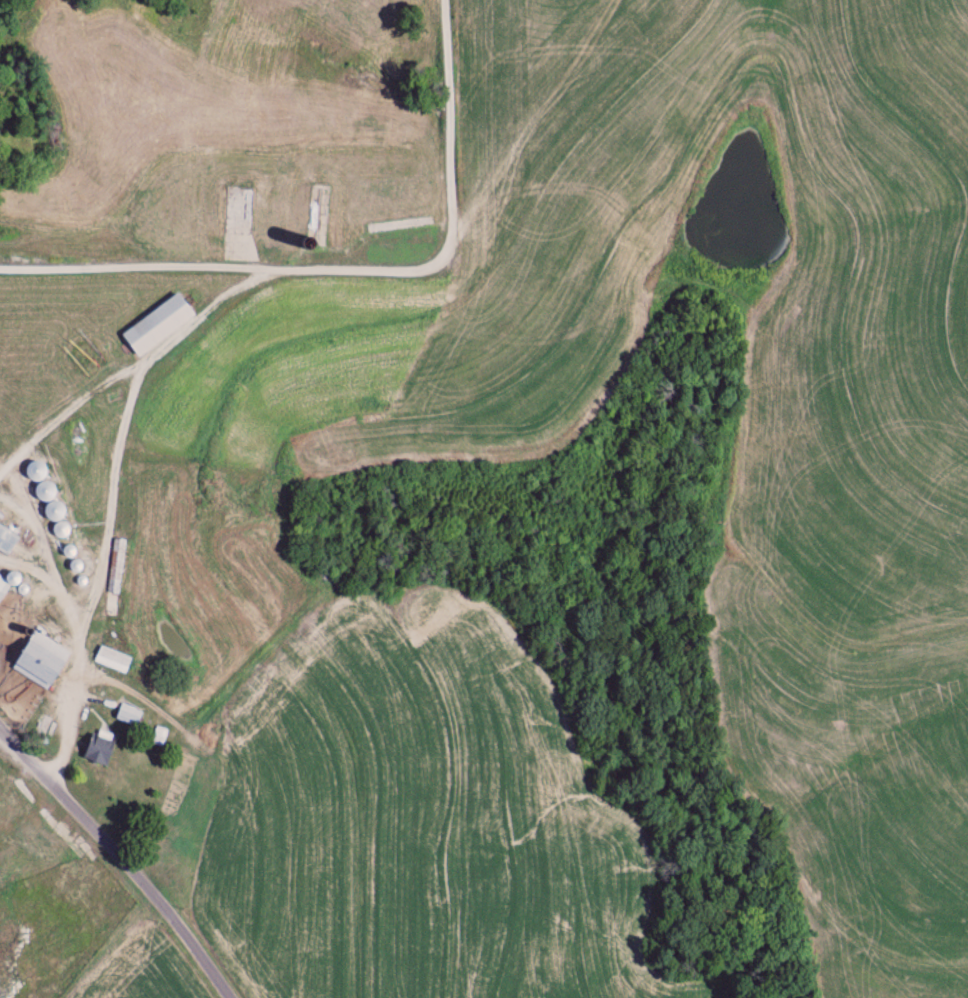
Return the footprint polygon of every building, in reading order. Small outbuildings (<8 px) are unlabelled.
[(192,318),(177,296),(119,335),(135,357),(192,318)] [(44,465),(29,463),(27,479),(42,481),(44,465)] [(31,492),(41,505),(56,494),(46,481),(31,492)] [(53,500),(40,511),(52,524),(64,513),(53,500)] [(67,537),(66,524),(54,525),(54,538),(67,537)] [(18,537),(0,526),(0,552),(8,556),(18,537)] [(123,541),(113,541),(112,595),(122,595),(123,541)] [(10,583),(0,577),(0,599),(10,583)] [(9,666),(45,691),(71,655),(34,630),(9,666)] [(93,663),(125,676),(131,660),(100,647),(93,663)] [(136,728),(142,713),(121,705),(115,721),(136,728)] [(163,747),(167,731),(156,728),(152,744),(163,747)] [(104,768),(114,737),(91,730),(82,761),(104,768)] [(11,825),(0,812),(0,834),(11,825)]
